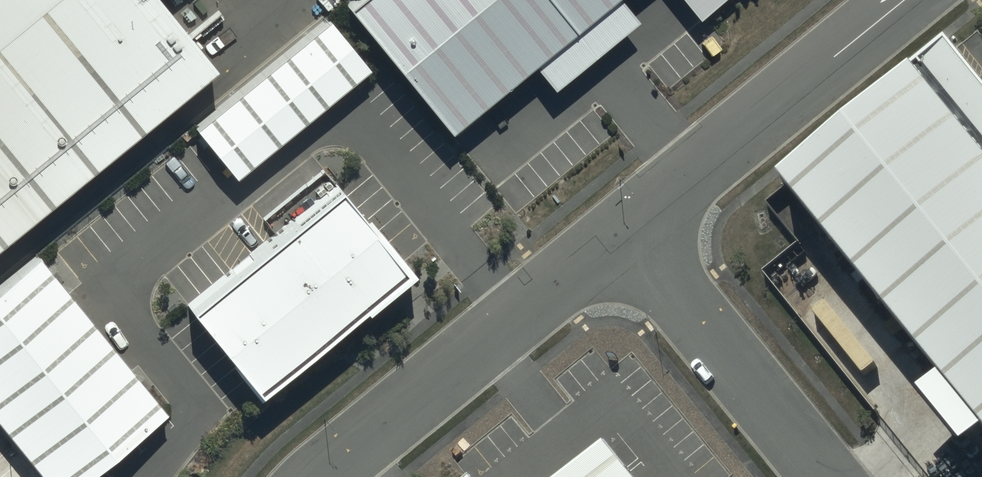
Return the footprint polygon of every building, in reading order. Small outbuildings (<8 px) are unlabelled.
[(218,72),(159,0),(0,0),(0,248),(218,72)] [(350,11),(450,135),(534,68),(554,91),(638,22),(619,0),(363,0),(350,11)] [(698,20),(722,0),(682,0),(698,20)] [(329,23),(196,132),(235,180),(369,71),(329,23)] [(780,179),(981,427),(981,90),(946,46),(780,179)] [(340,191),(190,316),(238,374),(236,376),(257,401),(364,313),(367,317),(413,278),(340,191)] [(0,291),(0,428),(40,476),(91,476),(166,417),(39,260),(0,291)] [(608,452),(578,476),(628,476),(608,452)]
